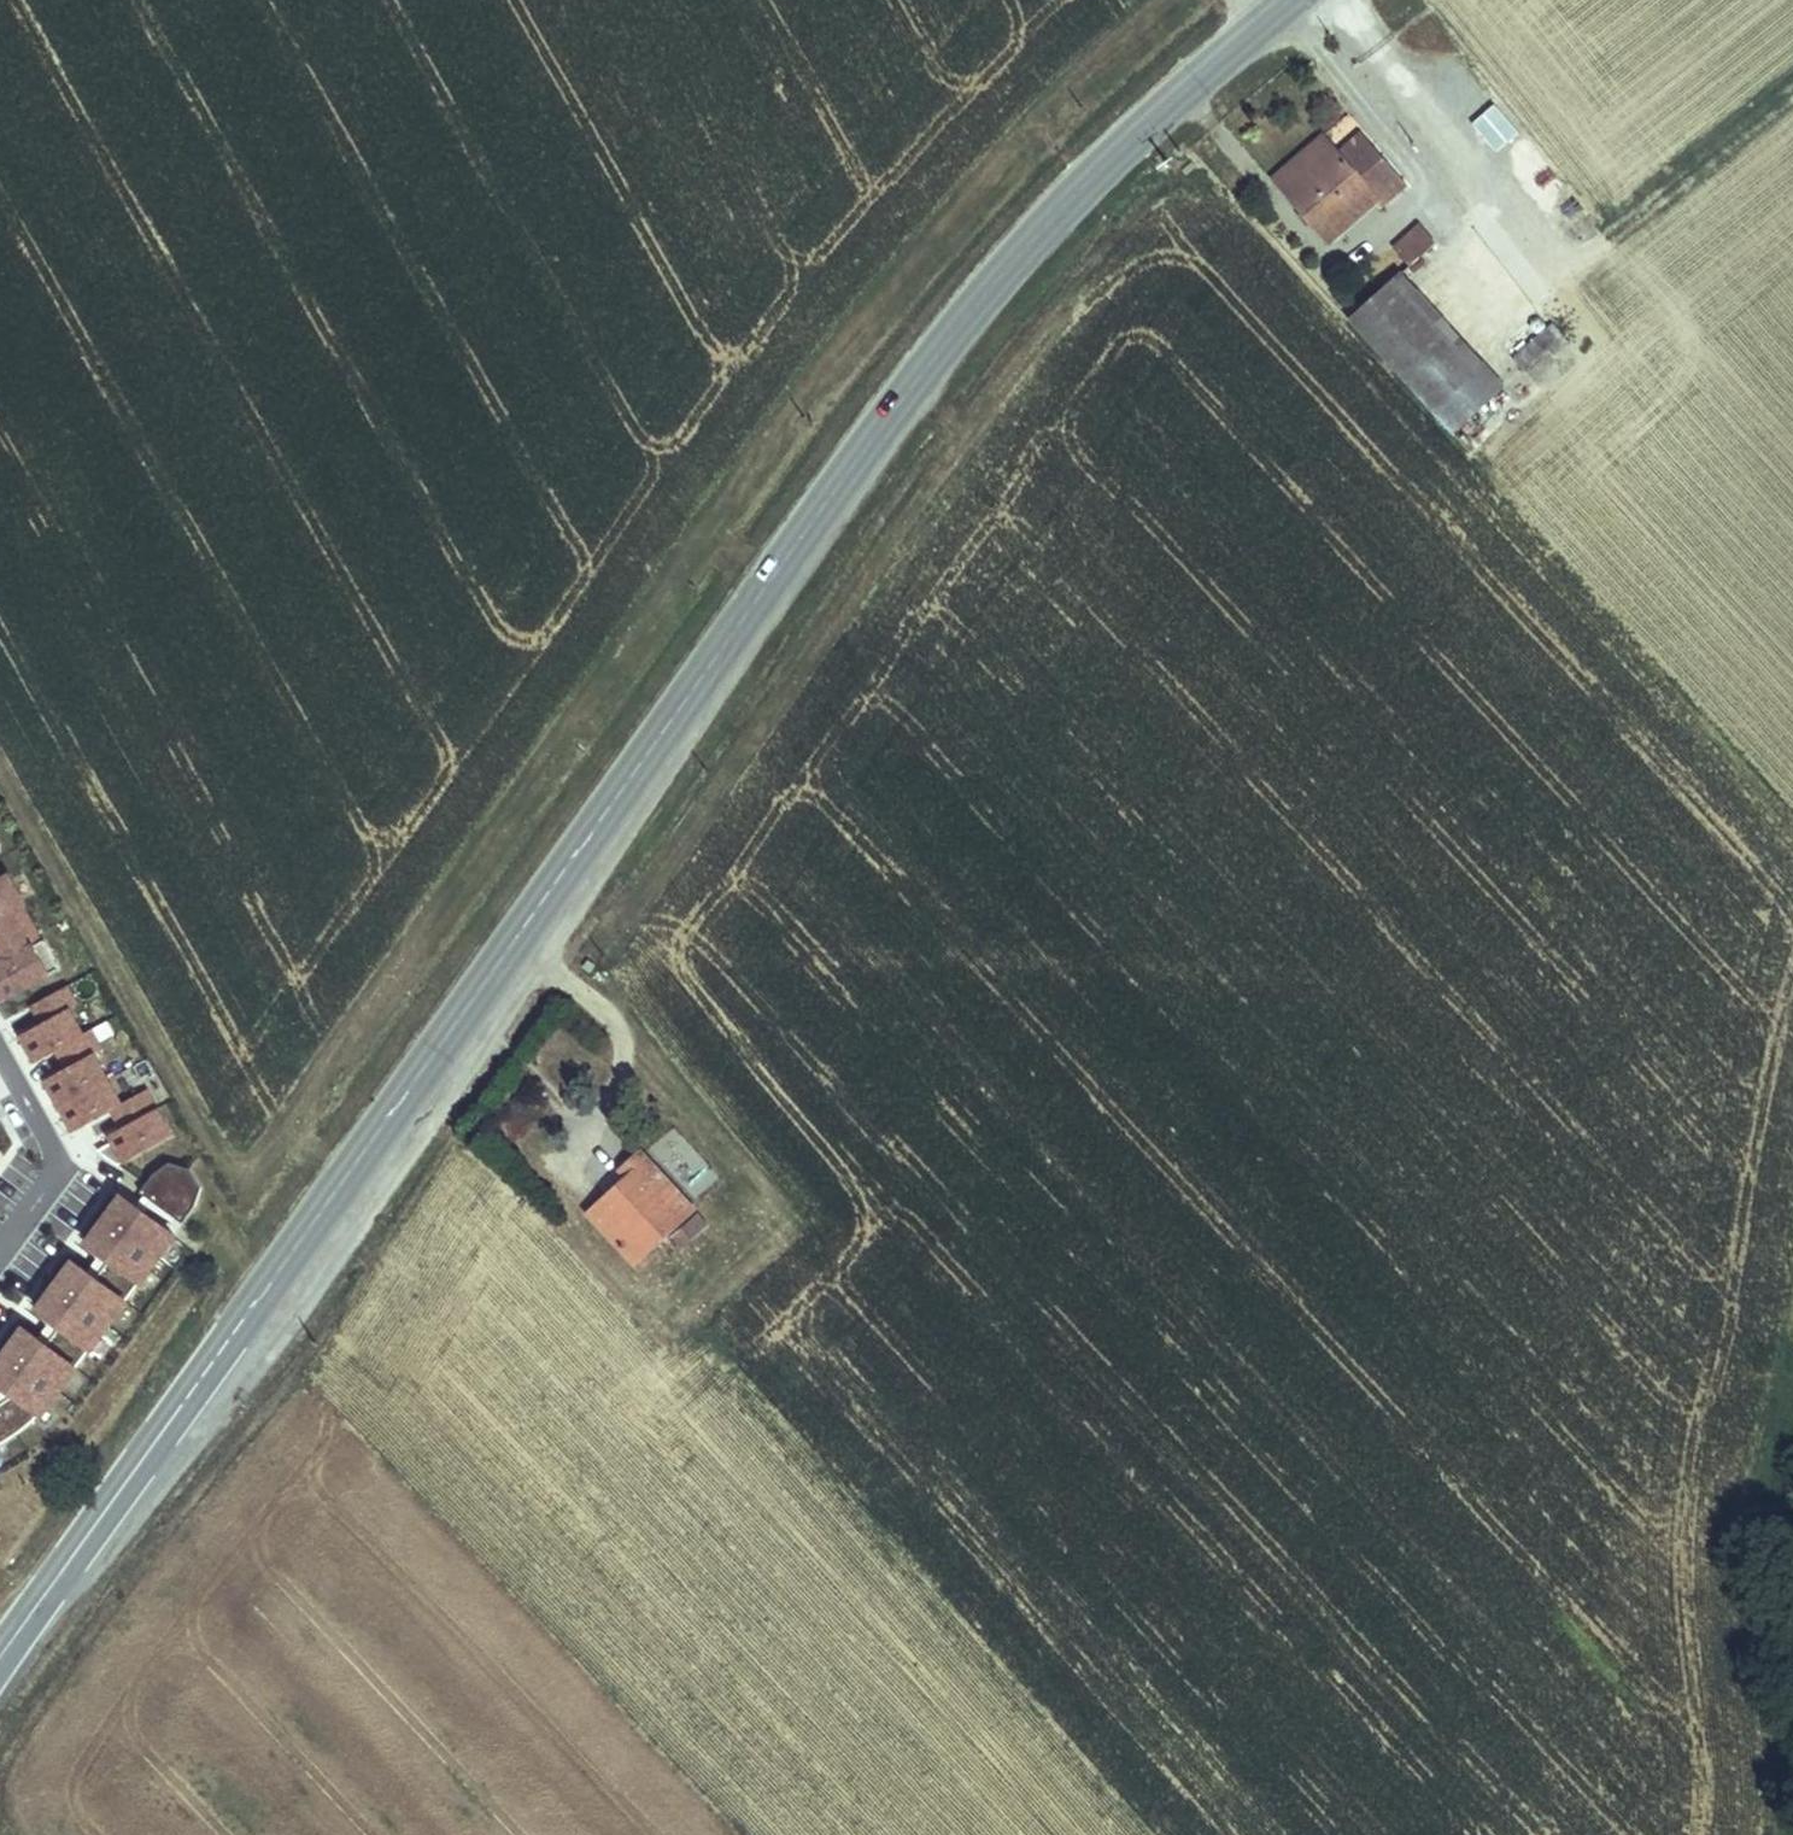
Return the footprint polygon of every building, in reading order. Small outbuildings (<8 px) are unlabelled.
[(1492,104),(1471,124),(1497,151),(1518,131),(1492,104)] [(1362,128),(1311,174),(1358,226),(1407,183),(1416,192),(1442,169),(1408,131),(1384,153),(1362,128)] [(1430,255),(1378,301),(1483,414),(1534,368),(1430,255)] [(0,881),(0,942),(31,925),(21,908),(25,905),(9,876),(0,881)] [(44,940),(40,942),(31,925),(0,942),(0,949),(7,961),(0,965),(0,995),(3,1000),(60,969),(44,940)] [(69,1010),(77,1006),(67,987),(32,1006),(43,1025),(69,1010)] [(30,1007),(8,1015),(14,1032),(37,1024),(30,1007)] [(57,1051),(83,1036),(69,1010),(43,1025),(23,1035),(37,1061),(57,1051)] [(93,1055),(101,1050),(91,1032),(83,1036),(57,1051),(67,1069),(93,1055)] [(61,1105),(108,1080),(93,1055),(67,1069),(47,1080),(61,1105)] [(112,1110),(121,1105),(108,1080),(61,1105),(76,1131),(112,1110)] [(123,1129),(157,1110),(146,1091),(121,1105),(112,1110),(123,1129)] [(172,1137),(157,1110),(123,1129),(111,1135),(114,1142),(126,1162),(172,1137)] [(126,1162),(114,1142),(99,1150),(119,1166),(126,1162)] [(662,1254),(720,1201),(668,1143),(648,1161),(665,1180),(646,1197),(636,1186),(617,1204),(662,1254)] [(202,1189),(190,1169),(169,1164),(153,1175),(140,1193),(145,1196),(154,1203),(183,1224),(195,1206),(202,1189)] [(145,1214),(154,1203),(145,1196),(136,1207),(145,1214)] [(25,1428),(42,1412),(56,1395),(174,1236),(145,1214),(136,1207),(121,1197),(87,1243),(79,1237),(65,1257),(73,1262),(38,1309),(30,1304),(21,1316),(43,1332),(38,1339),(24,1329),(0,1360),(0,1384),(3,1386),(13,1394),(10,1397),(0,1405),(0,1444),(3,1443),(25,1428)] [(10,1397),(13,1394),(3,1386),(0,1391),(0,1405),(10,1397)]
